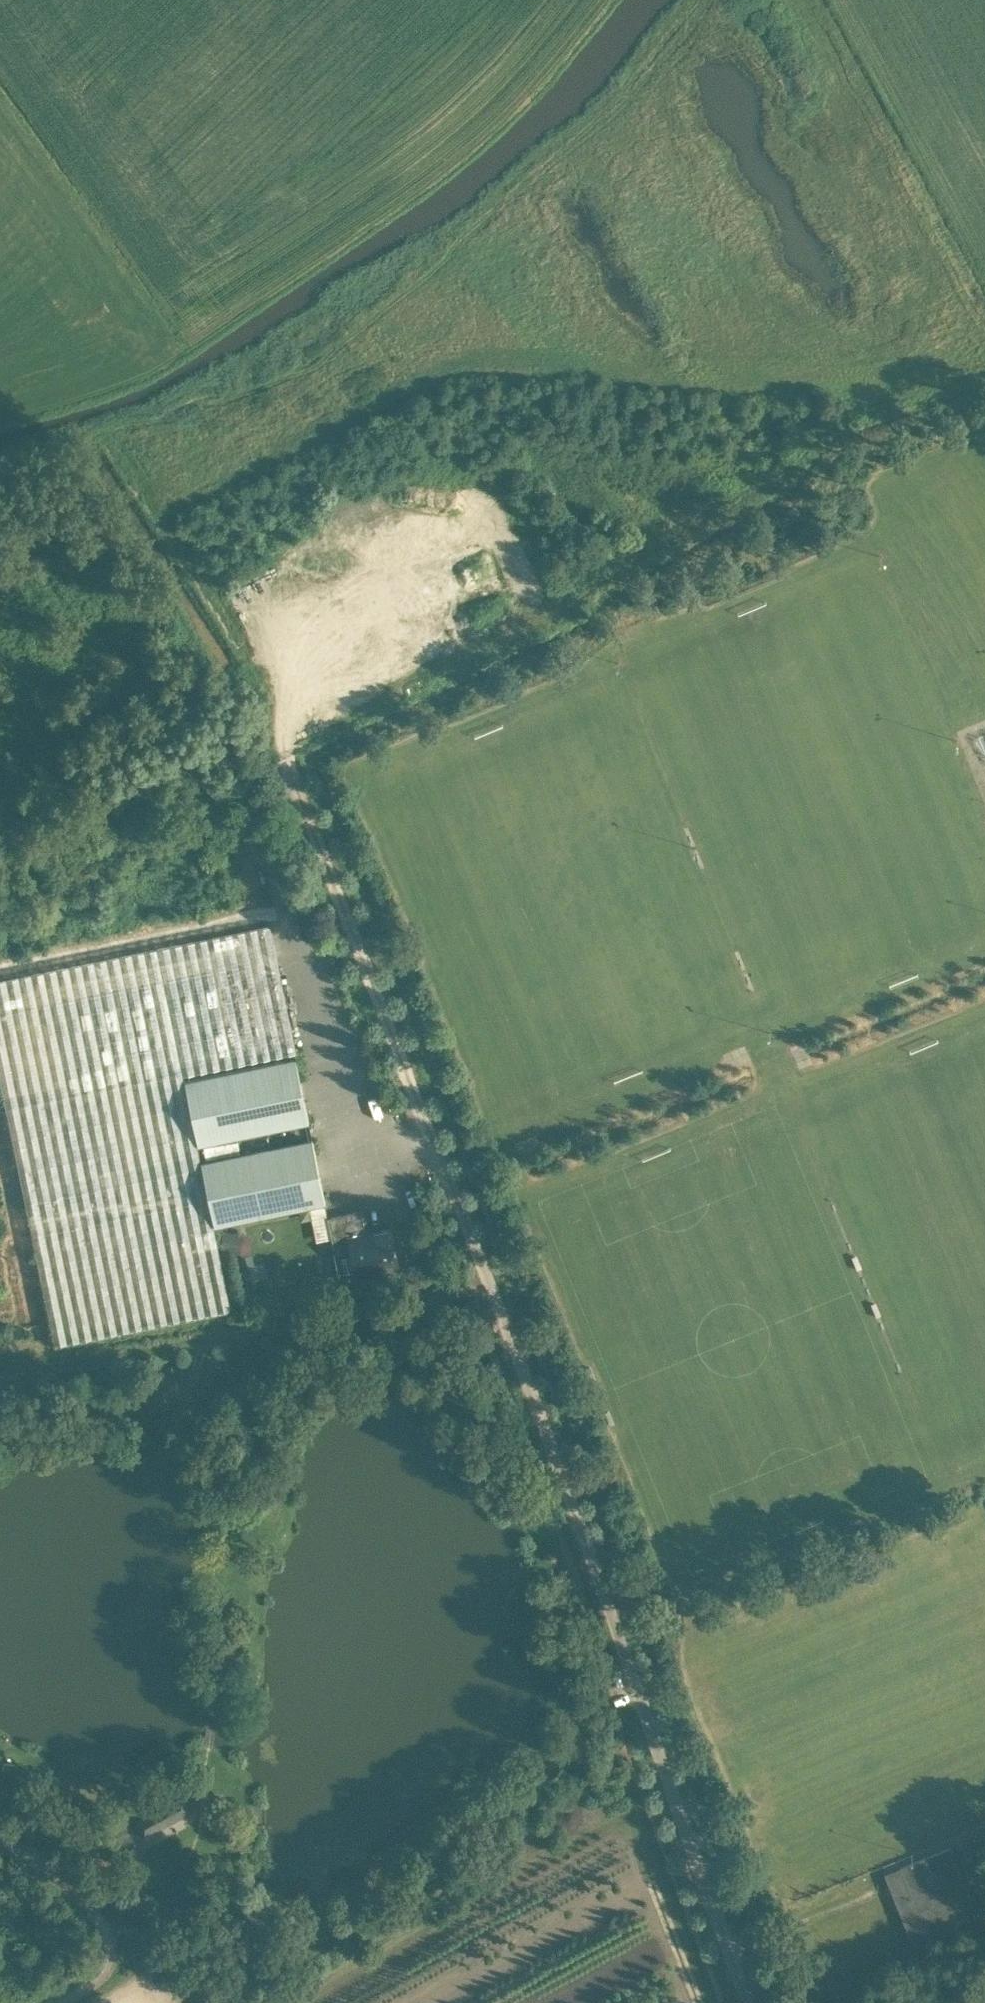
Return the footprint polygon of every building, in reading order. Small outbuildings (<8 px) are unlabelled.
[(0,980),(0,1077),(7,1109),(55,1344),(233,1307),(220,1248),(215,1224),(309,1205),(325,1201),(326,1201),(313,1138),(203,1161),(199,1143),(310,1121),(297,1057),(186,1080),(185,1074),(296,1052),(270,924),(0,980)] [(356,1275),(400,1266),(392,1227),(366,1233),(361,1209),(328,1216),(336,1255),(352,1251),(356,1275)] [(224,1230),(220,1248),(241,1252),(244,1233),(224,1230)] [(169,1798),(151,1808),(152,1811),(161,1826),(180,1816),(176,1809),(189,1802),(183,1791),(169,1798)] [(900,1866),(900,1867),(912,1896),(917,1909),(918,1909),(926,1906),(932,1919),(944,1914),(951,1912),(955,1923),(978,1914),(973,1903),(951,1846),(908,1863),(900,1866)]
